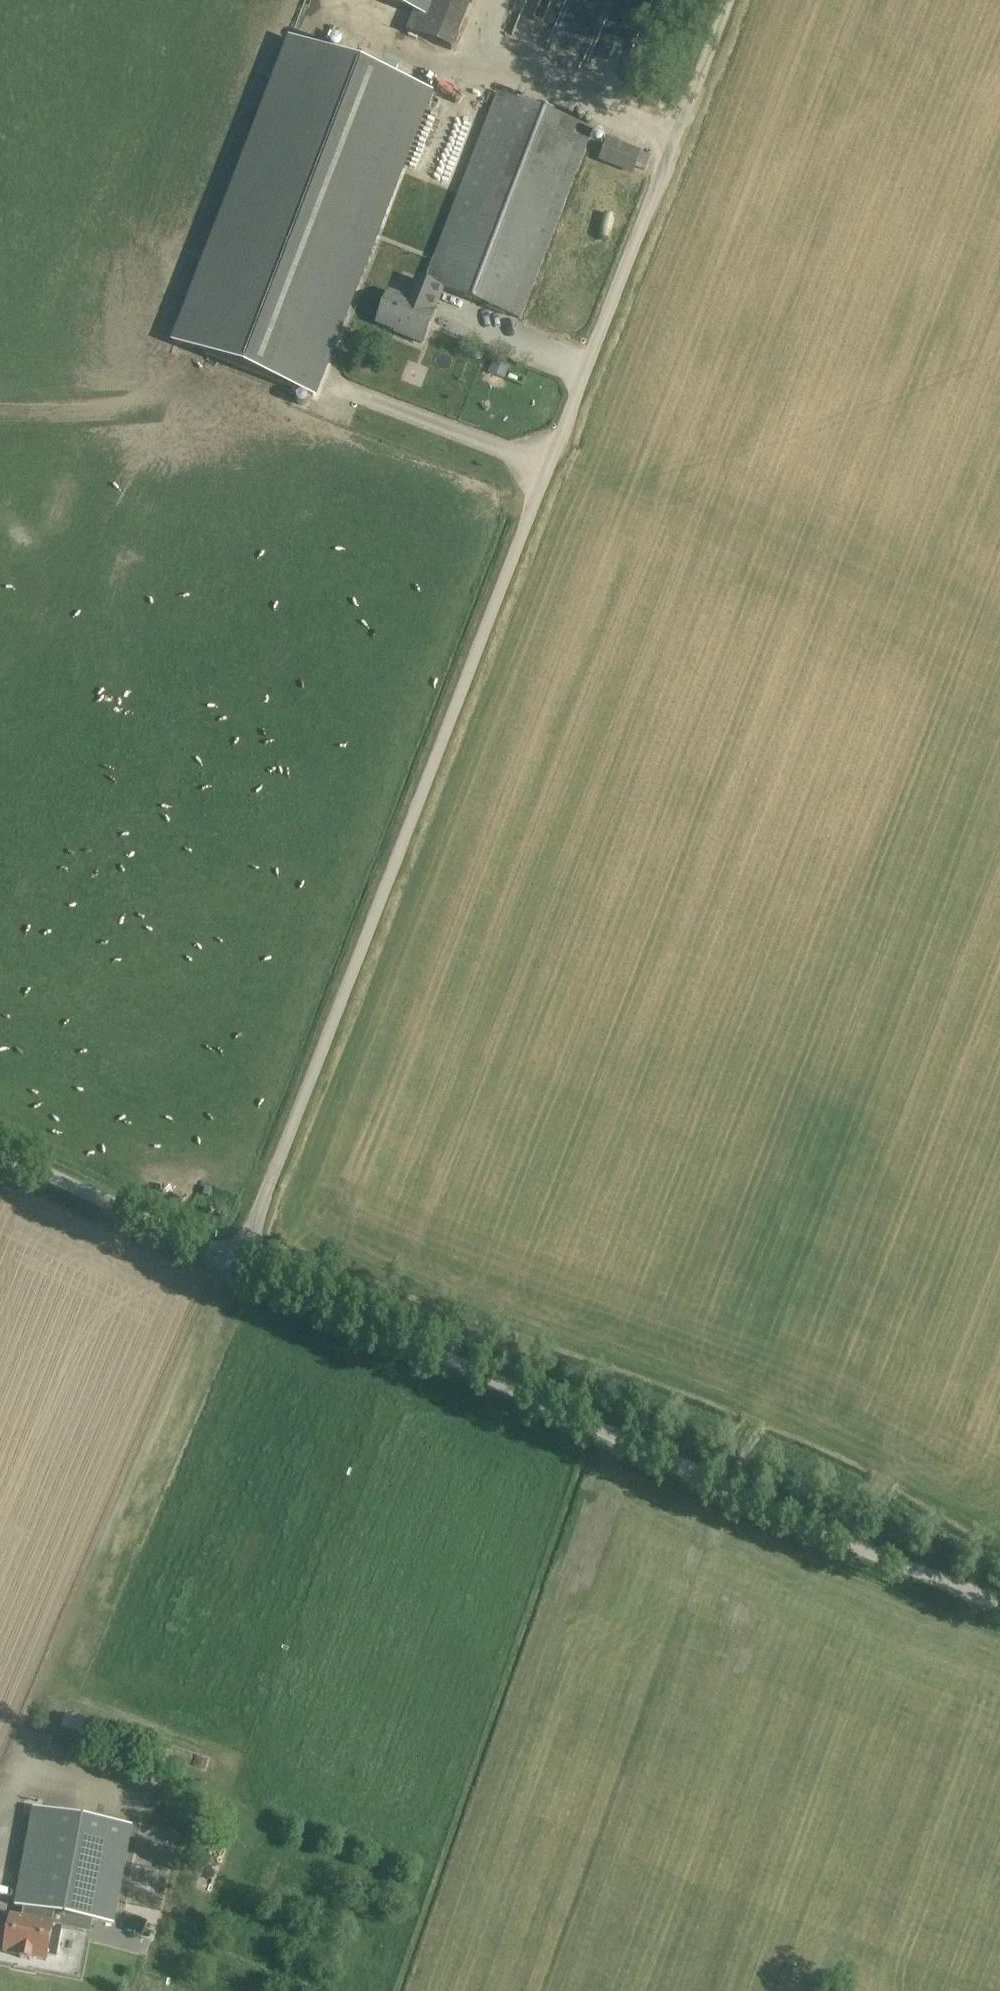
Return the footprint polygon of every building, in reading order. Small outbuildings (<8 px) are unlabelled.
[(474,0),(384,0),(401,7),(394,25),(453,50),(474,0)] [(588,62),(605,12),(607,12),(611,0),(531,0),(521,31),(554,41),(551,50),(588,62)] [(603,34),(620,39),(617,49),(630,53),(639,25),(620,19),(618,25),(607,21),(603,34)] [(316,399),(433,95),(293,41),(176,345),(316,399)] [(423,343),(443,292),(519,321),(593,130),(499,94),(426,284),(422,283),(414,303),(391,294),(379,324),(404,334),(403,336),(423,343)] [(641,155),(609,142),(601,162),(633,175),(641,155)] [(212,1189),(206,1187),(203,1194),(208,1196),(212,1189)] [(55,1913),(114,1924),(132,1827),(34,1808),(16,1906),(24,1907),(55,1913)] [(53,1925),(55,1913),(24,1907),(21,1919),(11,1917),(5,1953),(21,1956),(21,1958),(31,1961),(31,1958),(46,1961),(46,1957),(57,1959),(63,1927),(53,1925)] [(127,1930),(141,1936),(147,1922),(133,1916),(127,1930)]
